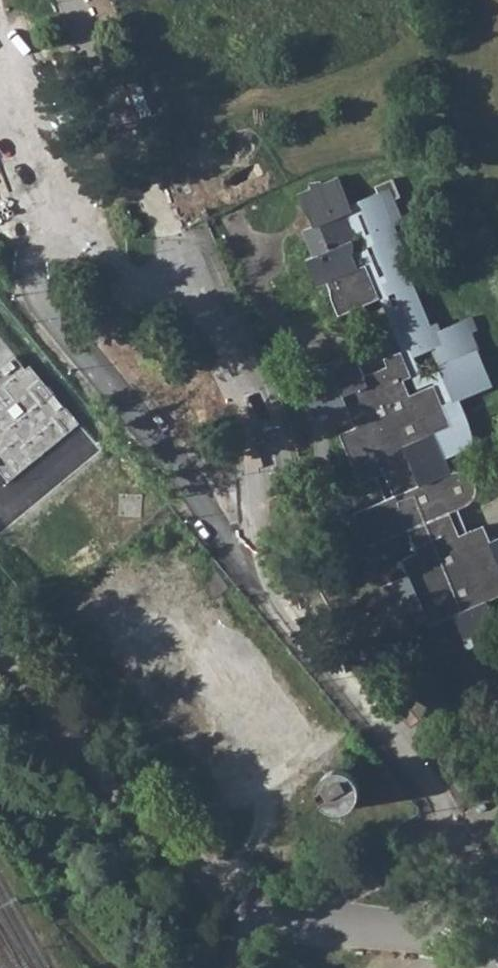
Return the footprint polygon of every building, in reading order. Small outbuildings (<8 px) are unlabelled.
[(329,297),(337,316),(352,309),(354,315),(364,308),(363,306),(379,299),(365,266),(357,268),(351,254),(353,252),(351,239),(359,236),(353,224),(350,226),(344,210),(351,208),(348,201),(337,175),(322,181),(321,179),(309,180),(310,186),(296,191),(304,210),(309,214),(313,223),(302,228),(313,255),(304,259),(316,286),(327,281),(330,288),(329,297)] [(439,368),(452,399),(456,396),(491,382),(470,330),(475,328),(469,314),(438,327),(435,320),(428,322),(399,254),(404,252),(392,222),(400,219),(391,196),(398,194),(390,175),(372,183),(375,190),(356,198),(363,214),(359,216),(362,222),(366,220),(375,242),(372,243),(375,252),(370,254),(373,260),(377,258),(380,265),(381,264),(388,281),(382,283),(387,296),(395,292),(400,303),(392,306),(397,319),(401,317),(403,322),(399,323),(413,355),(436,346),(443,362),(438,364),(439,368)] [(465,418),(456,396),(452,399),(439,368),(421,376),(413,355),(399,323),(403,322),(401,317),(397,319),(392,306),(400,303),(395,292),(387,296),(382,283),(388,281),(381,264),(380,265),(377,258),(373,260),(370,254),(375,252),(372,243),(375,242),(366,220),(362,222),(359,216),(363,214),(356,198),(348,201),(351,208),(344,210),(350,226),(353,224),(359,236),(351,239),(353,252),(351,254),(357,268),(365,266),(379,299),(400,349),(410,374),(416,386),(430,380),(431,383),(449,425),(433,430),(443,455),(470,443),(465,418)] [(8,472),(71,420),(0,336),(0,462),(8,472)] [(375,476),(383,473),(392,496),(385,500),(353,513),(367,547),(407,531),(416,553),(401,559),(407,576),(383,585),(396,619),(421,610),(427,625),(451,615),(462,638),(496,624),(486,601),(497,596),(497,534),(486,539),(479,522),(463,529),(455,533),(445,509),(453,505),(468,497),(472,489),(473,483),(470,475),(462,468),(449,468),(443,455),(433,430),(449,425),(431,383),(409,392),(403,377),(410,374),(400,349),(382,356),(387,366),(363,376),(353,352),(328,362),(331,370),(298,384),(313,418),(345,405),(355,428),(338,434),(360,483),(375,476)] [(375,476),(385,500),(392,496),(383,473),(375,476)] [(463,529),(453,505),(445,509),(455,533),(463,529)] [(473,738),(475,744),(484,739),(481,734),(473,738)] [(323,807),(338,808),(339,807),(349,797),(351,789),(348,780),(344,774),(335,769),(321,771),(312,781),(310,790),(312,798),(323,807)]
